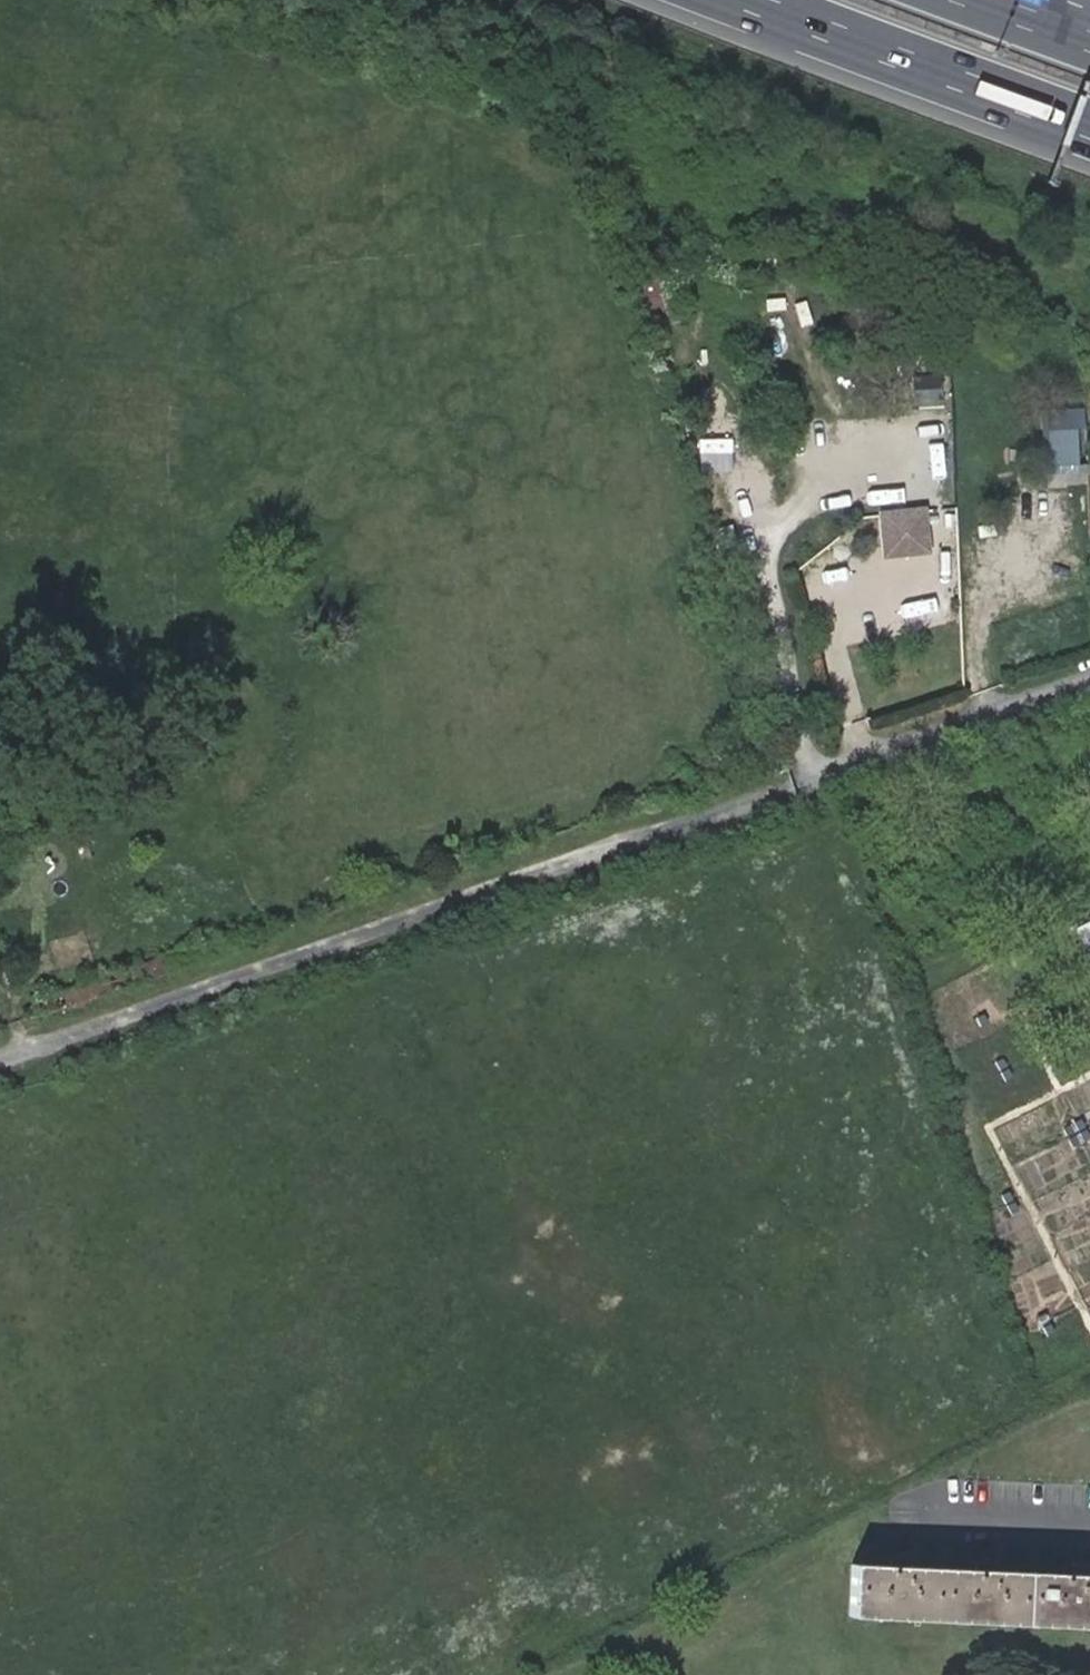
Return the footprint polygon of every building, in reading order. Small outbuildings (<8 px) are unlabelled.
[(1054,413),(1055,426),(1089,423),(1088,410),(1054,413)] [(1056,427),(1057,463),(1086,463),(1086,426),(1056,427)] [(933,501),(882,506),(887,555),(938,550),(933,501)] [(1074,931),(1089,962),(1089,922),(1074,931)] [(33,1018),(198,965),(191,947),(34,998),(36,1004),(29,1007),(33,1018)] [(889,1567),(901,1568),(902,1557),(889,1557),(889,1567)] [(973,1571),(987,1572),(987,1561),(973,1561),(973,1571)] [(1061,1575),(1074,1576),(1075,1565),(1061,1565),(1061,1575)] [(901,1568),(889,1567),(854,1566),(851,1614),(1089,1625),(1089,1576),(1074,1576),(1061,1575),(987,1572),(973,1571),(901,1568)]
